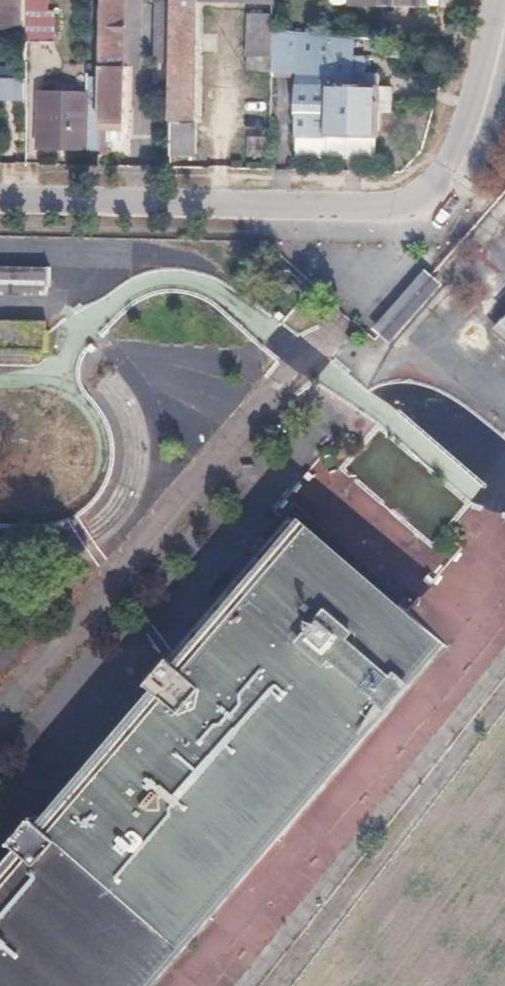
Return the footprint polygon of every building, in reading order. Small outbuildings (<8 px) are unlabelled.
[(4,2),(3,31),(27,31),(28,0),(0,0),(0,3),(4,2)] [(27,43),(56,44),(57,11),(52,11),(52,0),(28,0),(27,31),(27,43)] [(99,151),(106,152),(107,132),(120,132),(123,0),(102,0),(101,76),(99,147),(99,151)] [(158,0),(157,62),(172,62),(173,0),(158,0)] [(171,122),(195,122),(196,0),(274,0),(173,0),(172,62),(171,122)] [(251,13),(250,53),(273,53),(274,28),(274,14),(251,13)] [(273,53),(273,71),(298,72),(296,134),(332,134),(378,136),(380,73),(367,72),(368,36),(329,33),(329,48),(298,47),(298,30),(274,28),(273,53)] [(250,53),(250,67),(262,67),(262,73),(273,74),(273,71),(273,53),(250,53)] [(0,74),(0,99),(23,100),(23,75),(0,74)] [(40,92),(38,146),(99,147),(101,76),(88,76),(87,93),(71,92),(71,85),(57,85),(56,92),(40,92)] [(171,122),(170,158),(194,158),(195,122),(171,122)] [(51,285),(51,266),(0,265),(0,284),(51,285)] [(175,699),(151,728),(252,814),(418,618),(296,516),(156,683),(175,699)] [(418,618),(252,814),(286,842),(451,645),(418,618)] [(151,728),(85,807),(186,892),(252,814),(151,728)] [(116,976),(186,892),(85,807),(61,836),(41,820),(18,847),(30,858),(0,894),(0,985),(107,985),(116,976)] [(116,976),(128,985),(164,985),(219,920),(186,892),(116,976)]
